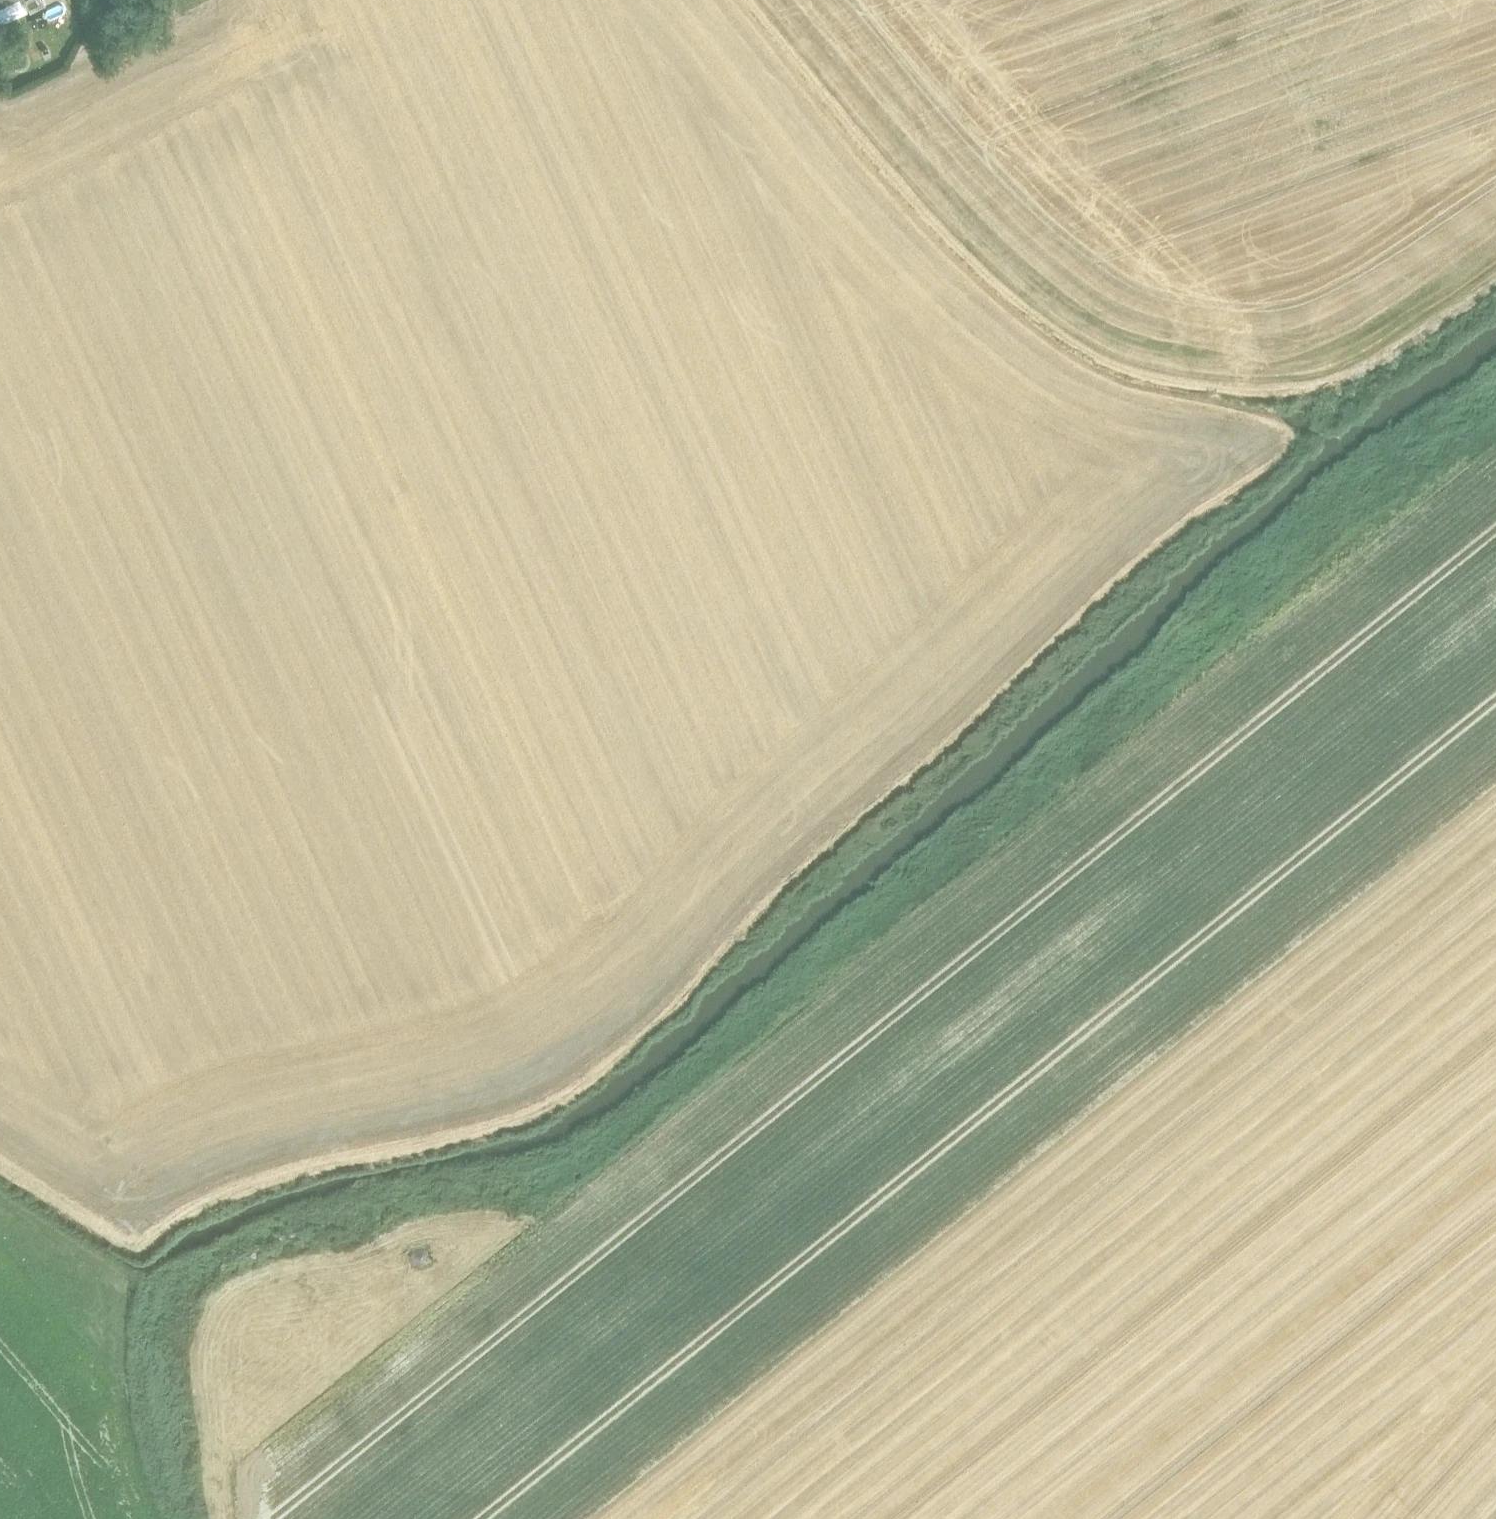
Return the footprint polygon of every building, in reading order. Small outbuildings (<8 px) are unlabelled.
[(26,6),(28,5),(31,12),(46,4),(44,0),(24,0),(26,6)]
